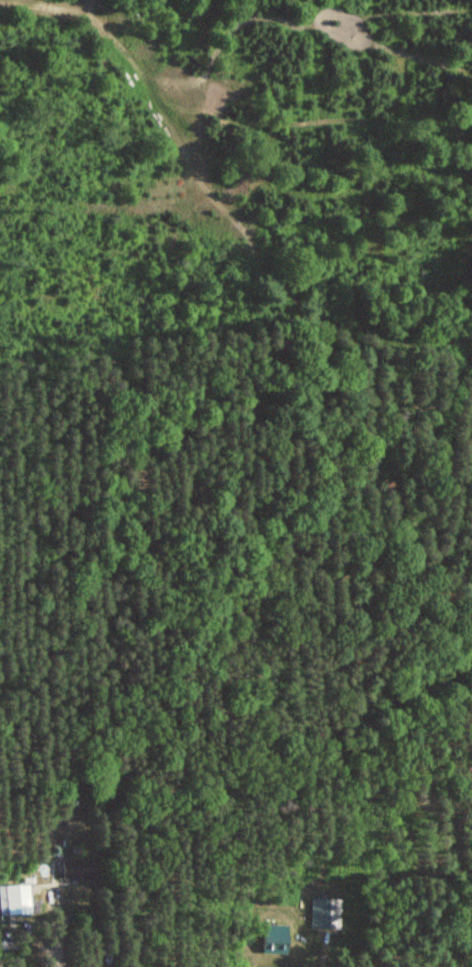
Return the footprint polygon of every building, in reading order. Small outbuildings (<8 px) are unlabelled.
[(28,915),(28,885),(0,885),(0,915),(28,915)] [(285,926),(260,926),(260,947),(285,947),(285,926)]
